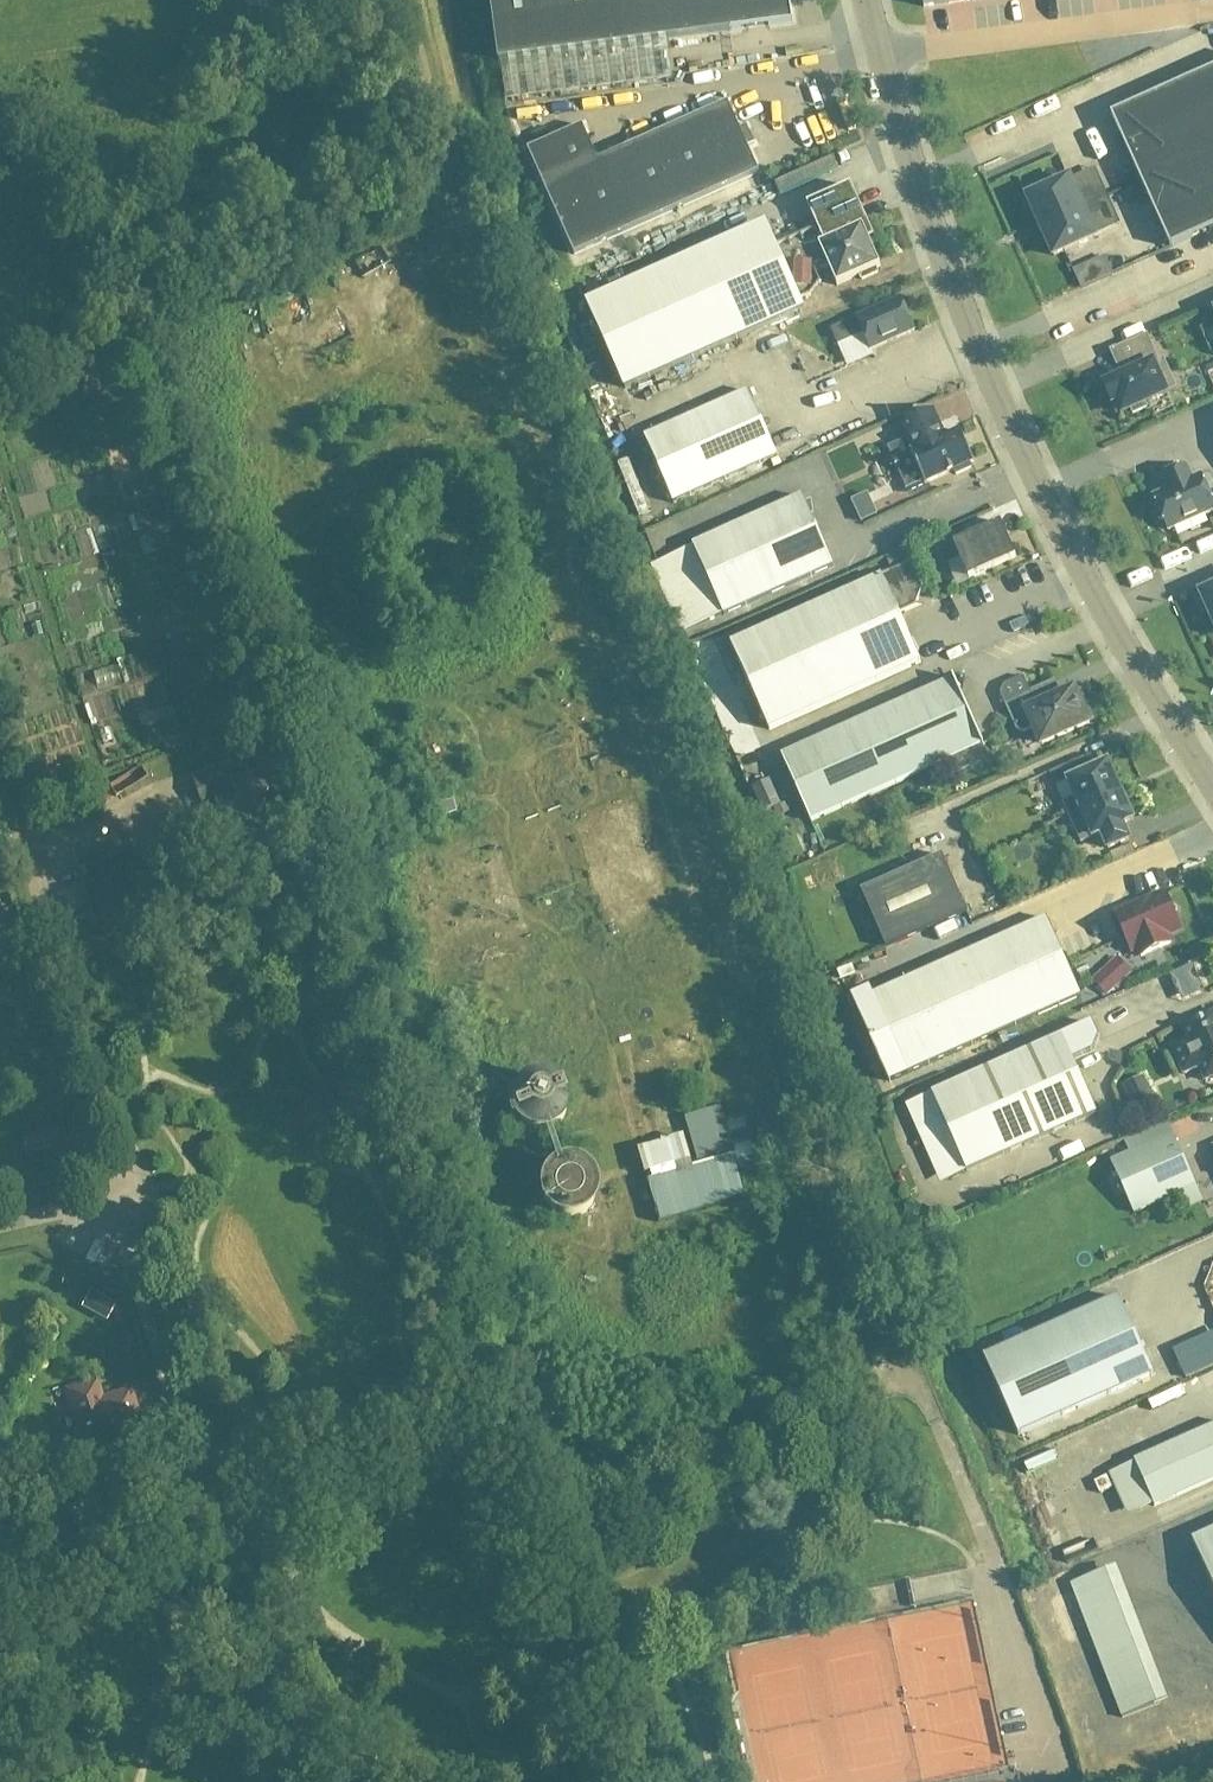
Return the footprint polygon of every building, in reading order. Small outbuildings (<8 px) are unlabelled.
[(792,25),(788,0),(489,0),(497,64),(792,25)] [(923,9),(933,8),(991,0),(922,0),(923,9)] [(1212,151),(1212,71),(1110,118),(1140,184),(1212,151)] [(581,128),(527,153),(573,257),(758,175),(746,149),(753,146),(745,128),(738,131),(727,105),(597,163),(581,128)] [(1140,184),(1170,250),(1212,231),(1212,151),(1140,184)] [(1027,200),(1040,229),(1097,203),(1092,192),(1076,199),(1068,181),(1027,200)] [(809,298),(819,285),(815,274),(827,268),(836,288),(859,278),(861,282),(876,275),(875,271),(879,269),(862,230),(868,228),(850,188),(806,207),(817,231),(775,249),(798,303),(809,298)] [(1102,215),(1097,203),(1040,229),(1053,258),(1094,239),(1087,222),(1102,215)] [(624,391),(802,311),(798,303),(775,249),(764,225),(586,304),(624,391)] [(899,301),(829,331),(837,348),(863,336),(870,352),(913,333),(899,301)] [(1146,337),(1113,352),(1120,367),(1122,366),(1127,377),(1103,387),(1111,406),(1117,404),(1122,415),(1130,412),(1132,416),(1146,409),(1144,405),(1176,391),(1162,360),(1157,363),(1146,337)] [(776,459),(747,394),(643,440),(672,505),(776,459)] [(930,410),(900,424),(913,454),(910,456),(924,486),(953,473),(955,477),(970,471),(968,466),(972,464),(958,434),(944,440),(930,410)] [(1212,512),(1212,508),(1199,477),(1191,481),(1185,468),(1159,479),(1165,492),(1152,498),(1156,508),(1153,513),(1157,522),(1163,523),(1167,533),(1212,512)] [(833,568),(801,497),(691,547),(723,617),(833,568)] [(1000,525),(952,546),(967,580),(1015,559),(1000,525)] [(1196,540),(1199,553),(1212,549),(1212,535),(1196,540)] [(920,664),(899,616),(923,605),(922,604),(915,607),(922,590),(925,597),(926,597),(910,561),(909,562),(910,564),(730,645),(768,732),(920,664)] [(1194,594),(1202,613),(1206,611),(1212,628),(1212,587),(1212,586),(1194,594)] [(1004,686),(999,696),(1015,732),(1023,735),(1033,730),(1040,746),(1088,725),(1087,723),(1089,717),(1084,706),(1080,708),(1073,692),(1061,697),(1036,709),(1029,693),(1022,678),(1004,686)] [(953,681),(781,757),(810,823),(982,746),(982,747),(983,747),(953,679),(952,679),(953,681)] [(256,757),(248,760),(193,779),(204,810),(217,805),(228,837),(216,842),(227,873),(249,865),(253,878),(285,867),(260,796),(268,793),(256,757)] [(1097,809),(1121,799),(1106,765),(1067,783),(1075,800),(1062,806),(1067,817),(1094,804),(1097,809)] [(1094,804),(1067,817),(1080,845),(1100,836),(1107,851),(1128,842),(1121,827),(1132,822),(1121,799),(1097,809),(1094,804)] [(966,914),(941,856),(860,892),(885,949),(966,914)] [(1169,905),(1164,895),(1115,917),(1130,952),(1136,949),(1140,958),(1170,945),(1166,936),(1180,930),(1175,919),(1176,910),(1169,905)] [(1080,998),(1046,920),(872,997),(868,988),(850,996),(888,1083),(1080,998)] [(1111,994),(1136,970),(1119,952),(1094,976),(1111,994)] [(1180,1030),(1186,1043),(1171,1050),(1183,1076),(1198,1070),(1204,1083),(1212,1079),(1212,1015),(1180,1030)] [(1095,1116),(1071,1062),(1091,1053),(1096,1040),(1089,1025),(930,1096),(965,1174),(1095,1116)] [(507,1115),(510,1123),(517,1131),(522,1134),(528,1137),(535,1138),(541,1137),(548,1135),(553,1132),(558,1128),(562,1122),(565,1117),(566,1110),(566,1104),(565,1097),(562,1091),(558,1086),(553,1082),(547,1079),(541,1077),(535,1077),(528,1078),(522,1080),(516,1084),(512,1089),(509,1094),(507,1097),(506,1107),(507,1115)] [(1194,1188),(1171,1136),(1110,1164),(1133,1216),(1194,1188)] [(658,1225),(742,1200),(730,1158),(645,1183),(658,1225)] [(541,1210),(547,1216),(556,1221),(565,1222),(574,1221),(583,1216),(589,1210),(593,1202),(595,1193),(593,1182),(588,1174),(580,1167),(570,1163),(560,1163),(550,1167),(542,1173),(537,1182),(535,1193),(537,1202),(541,1210)] [(1118,1300),(983,1360),(1018,1437),(1153,1377),(1118,1300)] [(1204,1324),(1212,1341),(1212,1319),(1204,1324)] [(1190,1386),(1212,1374),(1212,1349),(1180,1366),(1190,1386)] [(96,1384),(70,1393),(75,1410),(72,1411),(85,1451),(143,1432),(130,1393),(102,1402),(96,1384)] [(1133,1463),(1154,1508),(1212,1482),(1212,1427),(1133,1463)] [(1191,1542),(1212,1591),(1212,1532),(1191,1542)] [(1117,1598),(1107,1571),(1070,1586),(1080,1612),(1117,1598)]
